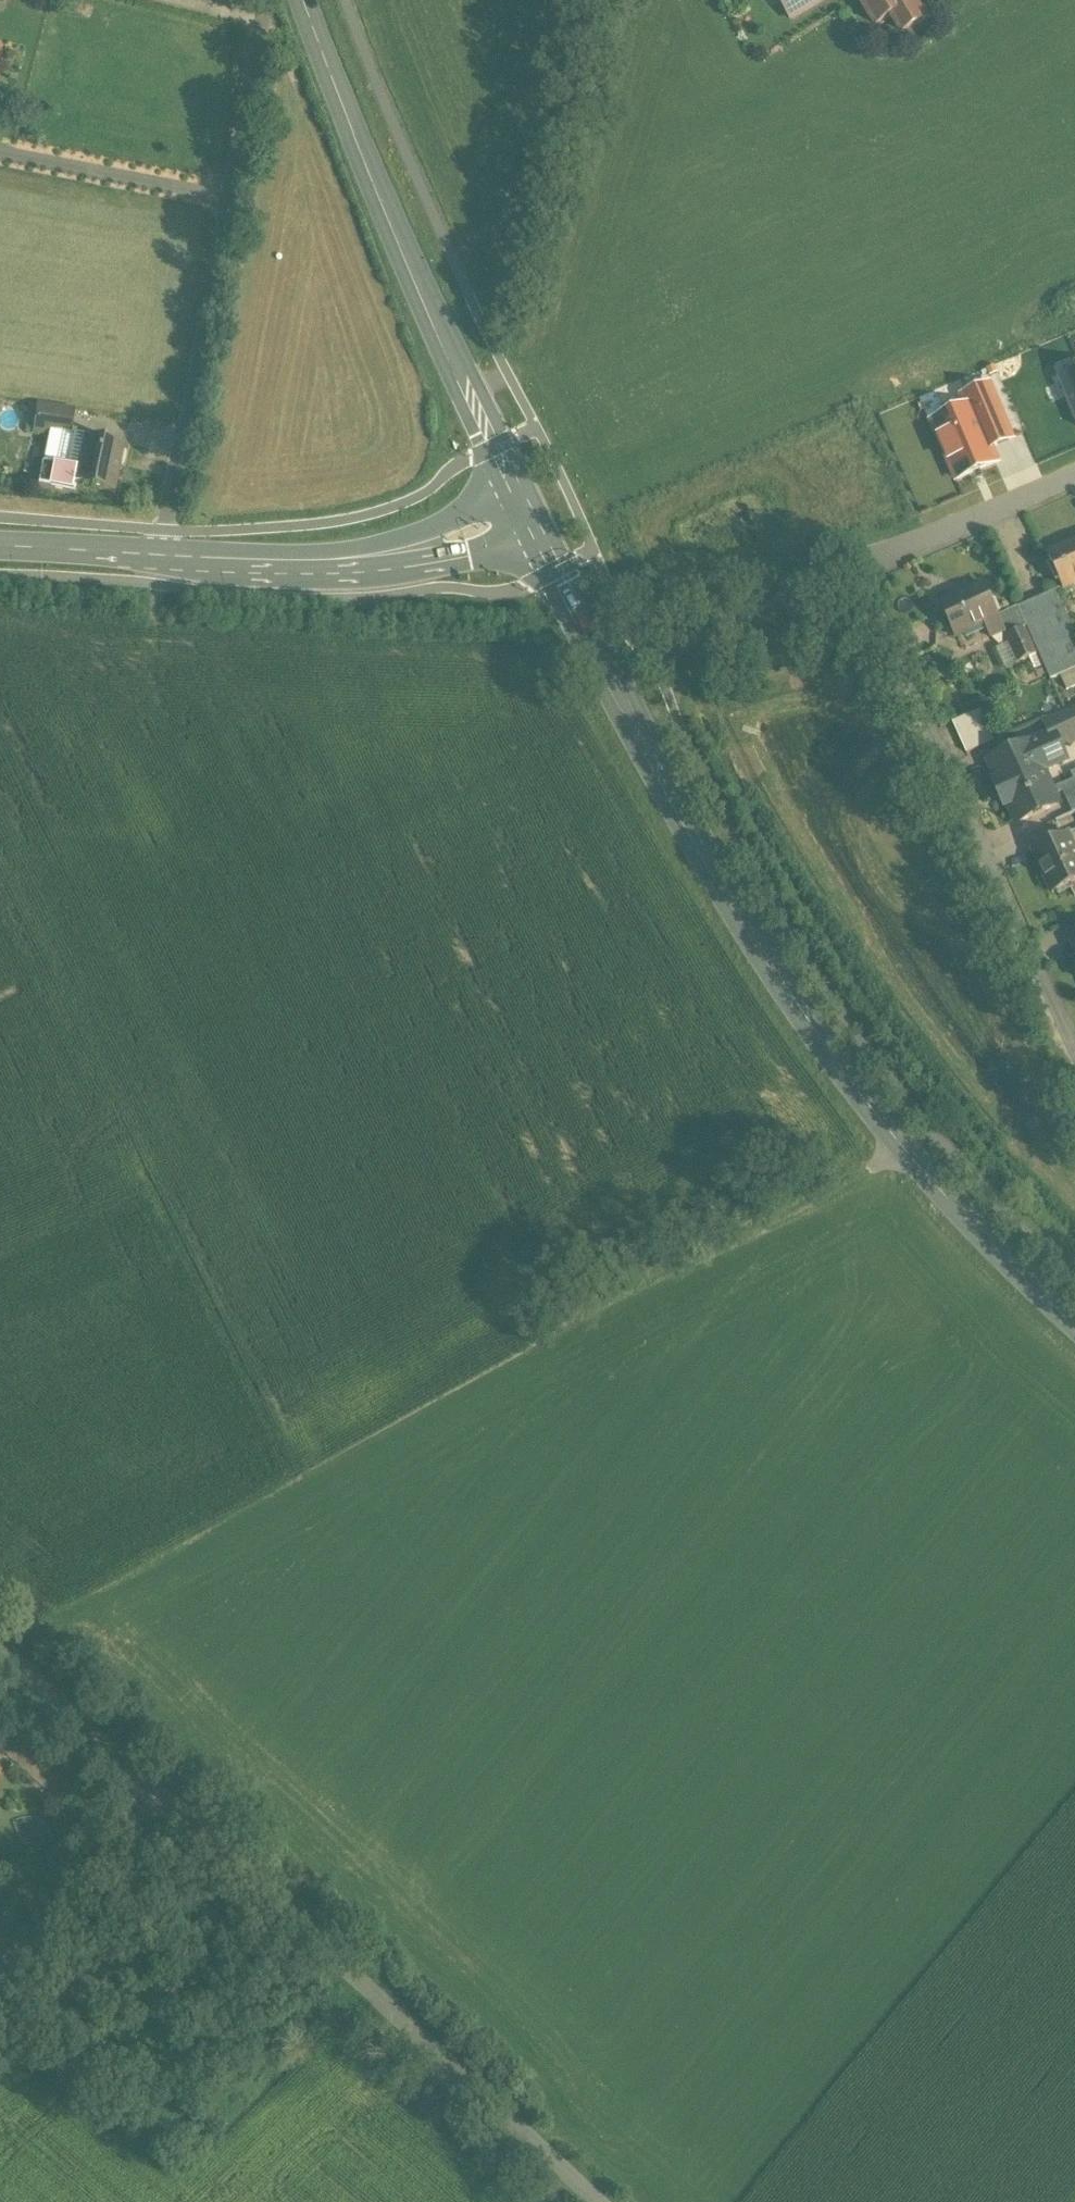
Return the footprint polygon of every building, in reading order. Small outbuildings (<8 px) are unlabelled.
[(793,18),(823,0),(782,0),(793,18)] [(878,25),(894,15),(904,32),(934,14),(925,0),(917,0),(915,1),(914,0),(862,0),(878,25)] [(1074,429),(1074,372),(1056,379),(1074,429)] [(1018,440),(992,385),(961,399),(965,408),(976,403),(998,450),(1018,440)] [(927,425),(955,486),(1004,463),(998,450),(976,403),(965,408),(927,425)] [(74,411),(38,405),(34,432),(71,437),(74,411)] [(123,446),(83,438),(76,470),(43,463),(39,486),(74,493),(76,485),(113,493),(123,446)] [(1049,555),(1065,589),(1074,584),(1074,544),(1049,555)] [(985,585),(941,605),(956,638),(1000,618),(985,585)] [(1019,608),(1051,680),(1074,670),(1074,631),(1057,591),(1019,608)] [(1026,629),(1007,638),(1018,664),(1038,655),(1026,629)] [(1066,713),(1066,712),(1045,722),(1051,735),(1055,733),(1062,749),(1072,744),(1071,744),(1074,742),(1074,709),(1066,713)] [(980,711),(954,723),(967,754),(994,742),(980,711)] [(1051,735),(991,762),(1000,781),(995,783),(1006,807),(1011,805),(1019,823),(1059,805),(1043,772),(1067,761),(1062,749),(1055,733),(1051,735)] [(1067,791),(1074,808),(1074,787),(1067,791)] [(1034,851),(1053,895),(1058,892),(1060,896),(1072,890),(1074,896),(1074,848),(1069,835),(1034,851)]
